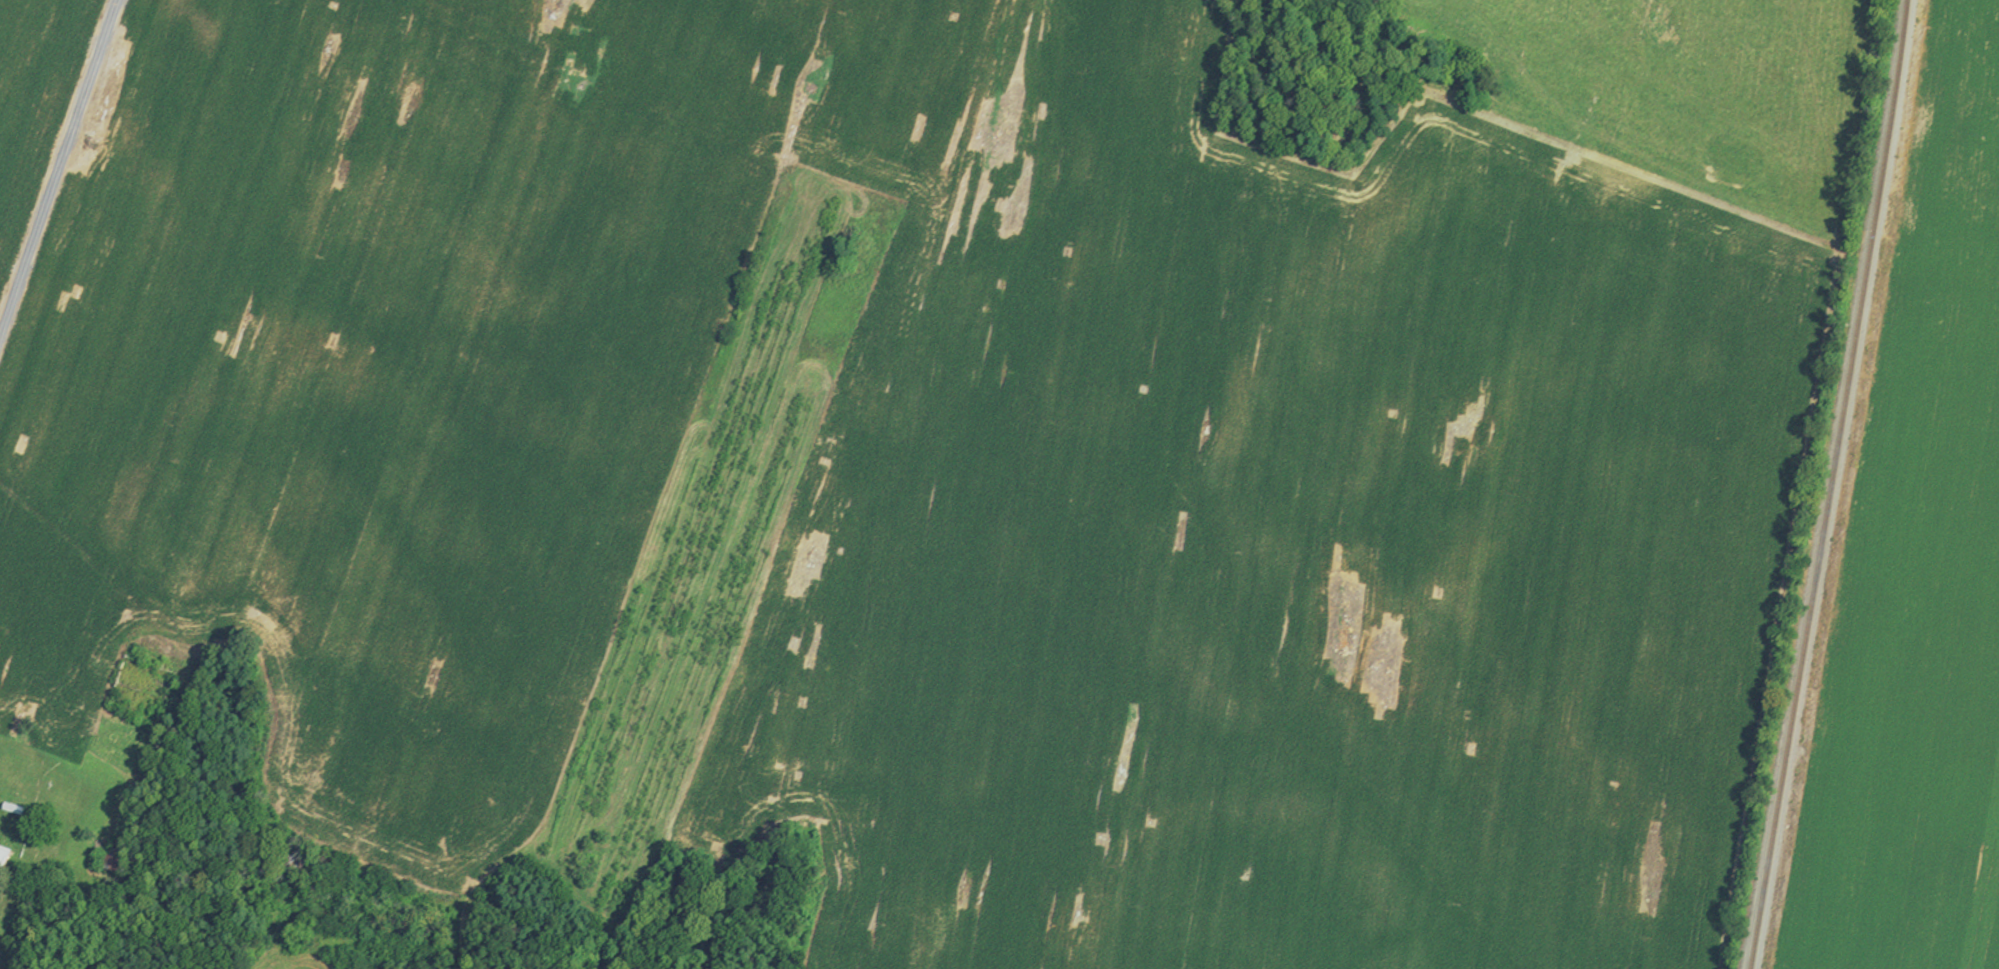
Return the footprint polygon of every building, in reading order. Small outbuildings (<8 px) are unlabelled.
[(0,845),(0,867),(10,870),(17,850),(0,845)] [(104,863),(118,870),(126,854),(112,847),(104,863)]
